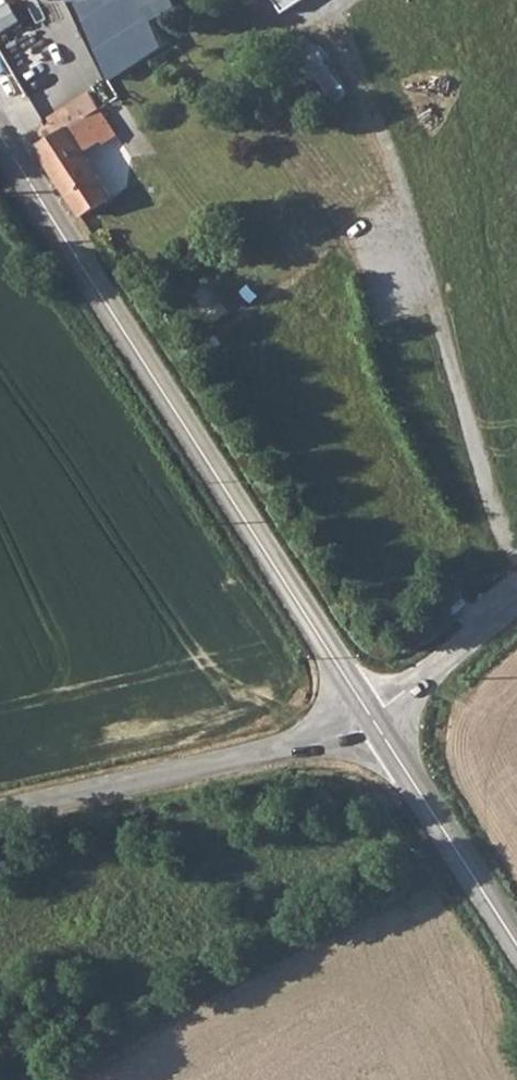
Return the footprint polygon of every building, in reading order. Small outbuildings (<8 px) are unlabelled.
[(15,1),(14,0),(0,0),(0,9),(15,1)] [(303,0),(279,0),(286,11),(303,0)] [(0,46),(0,62),(26,100),(67,73),(34,25),(0,46)] [(239,81),(246,92),(260,83),(253,73),(239,81)] [(260,83),(246,92),(249,99),(264,89),(260,83)] [(46,140),(37,146),(83,217),(113,198),(101,179),(84,150),(98,141),(101,146),(119,134),(91,87),(46,115),(49,121),(44,125),(42,129),(42,133),(45,137),(46,140)]
